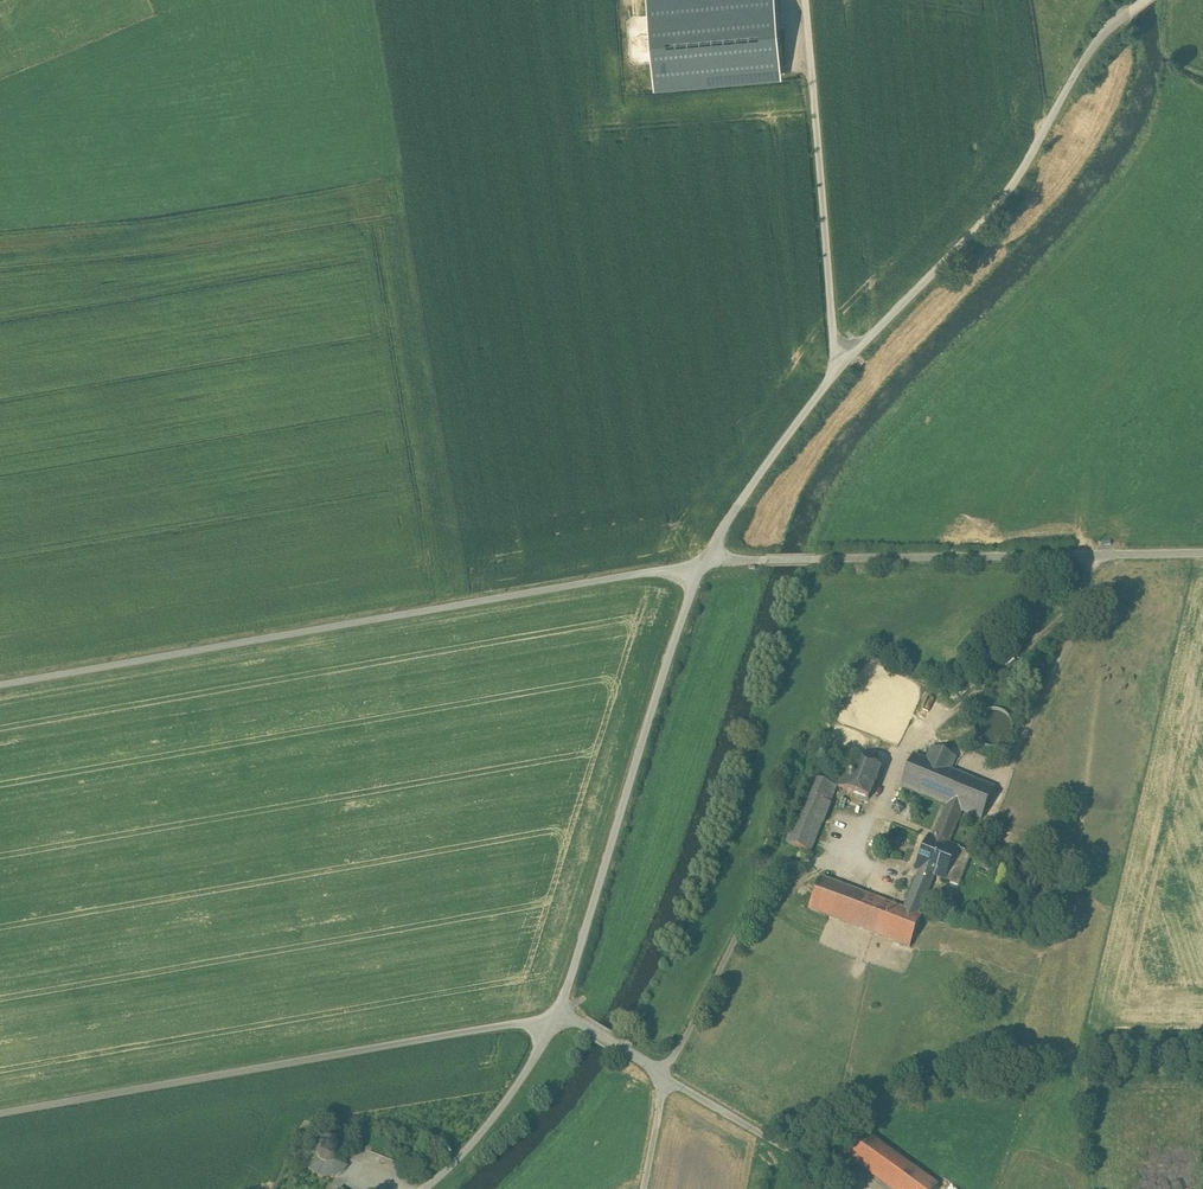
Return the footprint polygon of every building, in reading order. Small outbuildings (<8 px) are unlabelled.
[(783,78),(777,0),(649,0),(655,87),(783,78)] [(1011,735),(1012,728),(1011,720),(1007,714),(1000,710),(993,709),(986,710),(980,715),(976,721),(974,728),(976,735),(980,742),(986,746),(994,747),(1001,745),(1007,741),(1011,735)] [(926,760),(913,754),(900,785),(947,805),(962,811),(981,819),(994,788),(950,770),(956,756),(932,747),(926,760)] [(872,766),(857,760),(851,775),(844,772),(838,787),(868,799),(880,769),(872,766)] [(836,787),(812,778),(787,843),(810,852),(821,823),(823,824),(830,804),(829,803),(836,787)] [(929,836),(916,868),(920,869),(904,909),(919,915),(934,875),(945,879),(944,881),(957,887),(972,851),(958,846),(957,848),(948,844),(962,811),(947,805),(933,838),(929,836)] [(904,909),(821,878),(809,909),(829,916),(893,941),(910,947),(922,916),(904,909)] [(859,1128),(842,1152),(859,1165),(892,1188),(936,1188),(938,1186),(859,1128)] [(319,1145),(320,1144),(309,1140),(306,1146),(300,1143),(295,1156),(298,1166),(306,1164),(312,1171),(321,1176),(331,1176),(340,1173),(347,1166),(344,1164),(347,1156),(350,1156),(350,1155),(337,1151),(338,1153),(337,1157),(335,1160),(331,1163),(329,1164),(327,1164),(325,1164),(323,1163),(319,1161),(317,1157),(316,1153),(317,1149),(319,1145)] [(337,1157),(338,1153),(337,1149),(335,1145),(331,1143),(328,1142),(324,1142),(320,1144),(319,1145),(317,1149),(316,1153),(317,1157),(319,1161),(323,1163),(325,1164),(327,1164),(329,1164),(331,1163),(335,1160),(337,1157)]
